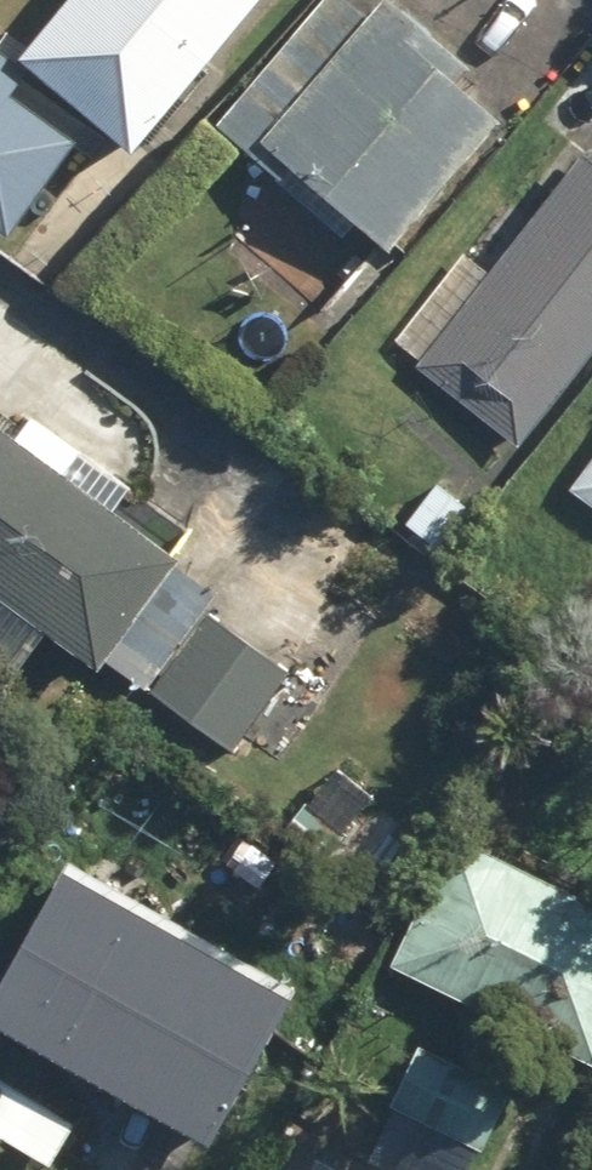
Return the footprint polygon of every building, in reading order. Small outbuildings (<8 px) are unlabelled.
[(127,159),(258,0),(67,0),(13,65),(127,159)] [(381,256),(489,129),(445,90),(462,71),(382,1),(361,24),(332,0),(326,0),(214,131),(274,186),(285,174),(381,256)] [(4,246),(74,149),(6,101),(20,80),(0,65),(0,243),(4,246)] [(513,452),(591,350),(591,150),(415,373),(513,452)] [(247,744),(301,664),(214,603),(225,589),(185,561),(200,540),(0,403),(0,568),(247,744)] [(591,516),(591,458),(564,496),(591,516)] [(403,533),(437,557),(468,512),(434,489),(403,533)] [(20,786),(7,765),(0,769),(0,799),(20,786)] [(591,1044),(591,878),(467,819),(403,954),(591,1044)] [(12,998),(242,1120),(322,969),(92,847),(12,998)] [(408,1169),(469,1169),(482,1142),(492,1146),(520,1086),(426,1041),(372,1153),(408,1169)] [(61,1166),(86,1121),(14,1081),(0,1105),(0,1130),(61,1166)]
